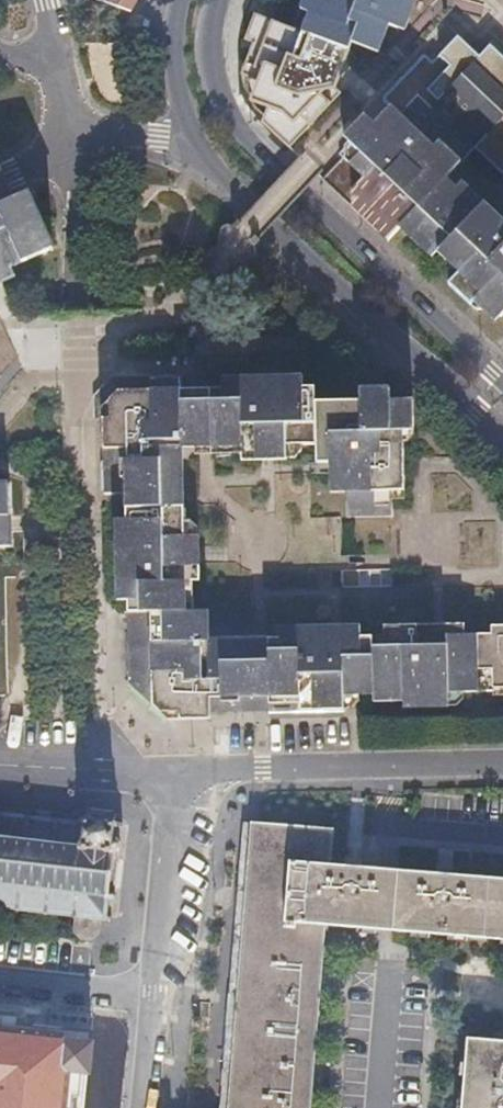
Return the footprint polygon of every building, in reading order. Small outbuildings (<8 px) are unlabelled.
[(135,0),(104,0),(129,11),(135,0)] [(294,29),(262,16),(256,28),(251,26),(246,38),(261,44),(247,76),(265,84),(257,103),(269,108),(263,121),(289,148),(340,93),(334,86),(352,43),(377,54),(389,25),(398,28),(408,0),(306,0),(294,29)] [(446,179),(457,166),(474,148),(502,174),(502,172),(502,59),(488,44),(478,55),(458,35),(432,62),(423,54),(403,76),(382,98),(390,106),(372,124),(369,121),(338,155),(342,159),(323,179),(378,232),(388,241),(401,228),(413,239),(418,233),(460,273),(449,284),(472,306),(481,297),(502,317),(502,234),(446,179)] [(11,199),(2,178),(0,173),(0,203),(11,199)] [(3,278),(10,275),(6,267),(49,247),(25,192),(11,199),(0,203),(0,280),(3,278)] [(351,517),(396,516),(396,491),(409,491),(408,431),(417,431),(416,401),(395,400),(395,389),(364,388),(365,401),(321,401),(320,388),(309,388),(309,377),(227,378),(227,390),(202,390),(185,390),(185,378),(118,379),(110,389),(103,399),(102,422),(109,422),(109,464),(109,494),(129,494),(129,520),(119,520),(119,601),(130,601),(130,683),(170,718),(212,717),(212,710),(259,710),(346,709),(346,695),(403,694),(403,710),(448,708),(447,693),(502,693),(502,625),(492,625),(492,633),(465,634),(465,622),(410,623),(385,624),(385,636),(362,636),(362,625),(318,625),(281,625),(280,637),(258,638),(225,638),(211,638),(210,610),(203,610),(202,561),(202,536),(188,537),(187,463),(186,446),(203,446),(246,446),(246,460),(263,460),(292,459),(292,444),(321,444),(321,462),(334,462),(334,471),(334,492),(350,491),(351,517)] [(30,821),(30,818),(0,814),(0,905),(76,914),(75,926),(82,936),(91,937),(101,931),(103,918),(105,918),(106,897),(115,897),(118,869),(121,841),(112,839),(114,815),(107,814),(99,813),(95,812),(86,811),(84,820),(76,819),(75,824),(42,820),(42,823),(36,822),(30,821)] [(329,832),(249,826),(234,1003),(226,1107),(307,1107),(322,928),(392,933),(502,941),(502,881),(454,877),(394,873),(355,870),(327,868),(329,832)] [(96,1034),(0,1023),(0,1107),(87,1107),(96,1034)] [(465,1038),(460,1107),(502,1107),(502,1040),(465,1038)]
